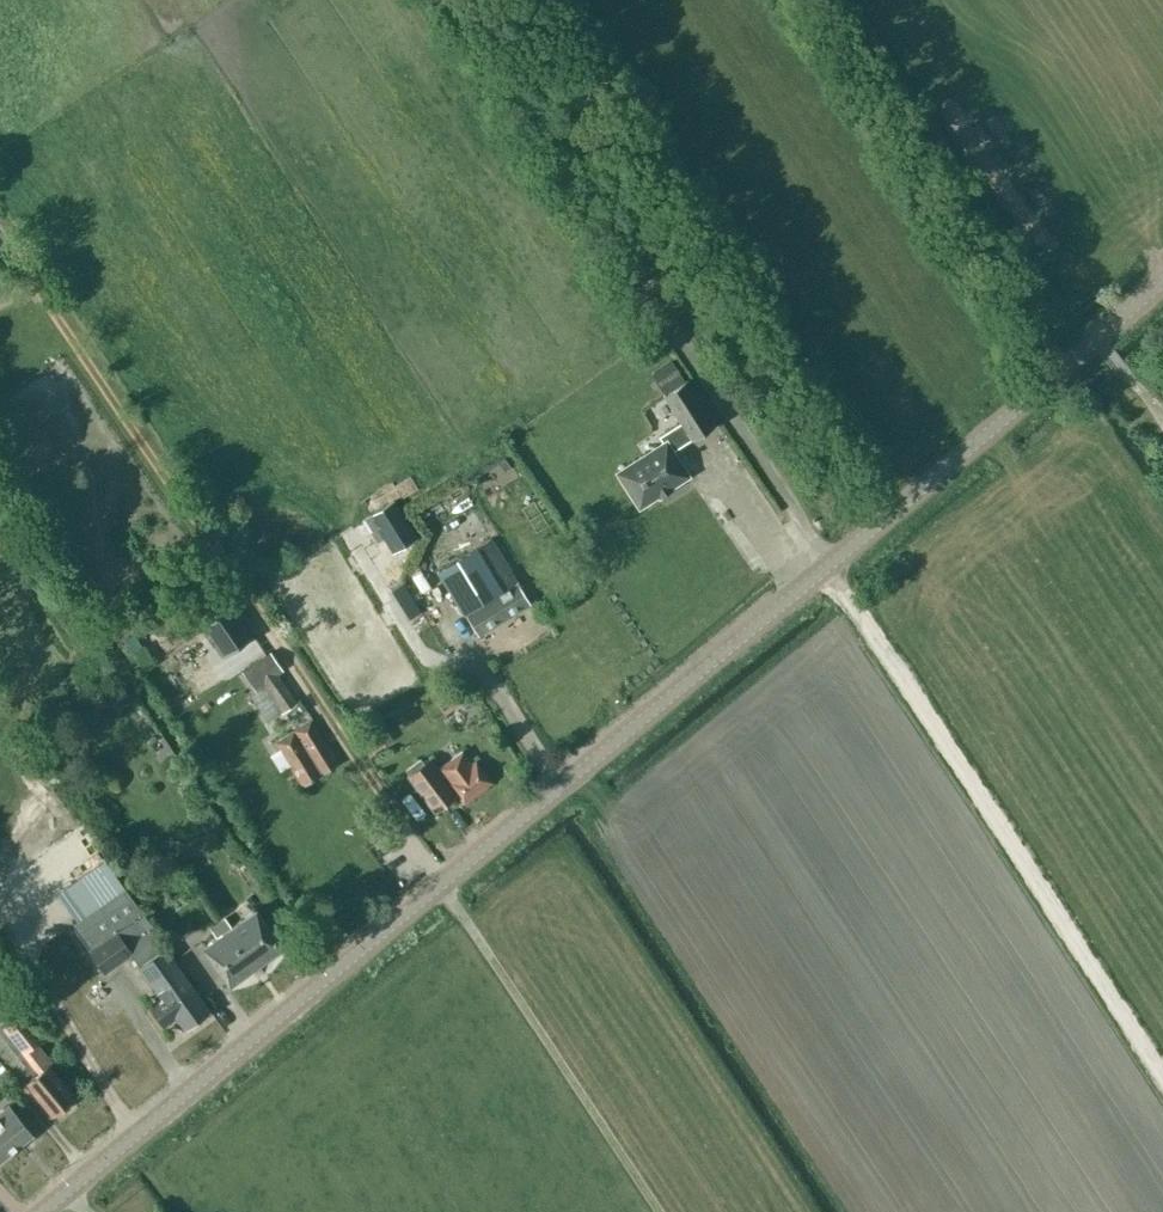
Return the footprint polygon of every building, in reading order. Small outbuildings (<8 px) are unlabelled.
[(684,381),(671,360),(650,373),(664,394),(684,381)] [(638,509),(690,475),(674,450),(716,423),(688,379),(684,381),(664,394),(681,421),(658,435),(662,440),(614,471),(638,509)] [(394,485),(402,498),(418,488),(410,475),(394,485)] [(394,499),(368,515),(390,549),(415,532),(394,499)] [(491,538),(438,570),(478,635),(530,603),(491,538)] [(391,589),(408,618),(420,611),(403,582),(391,589)] [(251,636),(230,605),(202,624),(223,655),(251,636)] [(297,702),(278,674),(263,685),(282,712),(297,702)] [(468,694),(457,701),(465,711),(475,704),(468,694)] [(310,719),(274,742),(302,786),(338,763),(310,719)] [(434,812),(457,794),(463,802),(491,781),(475,760),(471,763),(462,751),(438,768),(430,758),(422,764),(418,758),(403,770),(407,775),(434,812)] [(432,835),(442,826),(426,808),(416,817),(432,835)] [(126,889),(76,923),(92,947),(90,948),(104,969),(130,951),(138,965),(137,966),(160,996),(149,1004),(163,1024),(174,1016),(184,1030),(210,1011),(164,948),(165,947),(126,889)] [(217,936),(202,947),(229,984),(281,946),(255,909),(229,927),(224,920),(212,929),(217,936)] [(51,1062),(35,1042),(41,1038),(0,985),(0,1033),(19,1056),(23,1052),(30,1061),(17,1071),(26,1082),(25,1082),(52,1115),(75,1097),(48,1064),(51,1062)] [(0,1112),(0,1159),(31,1133),(8,1105),(0,1112)]
